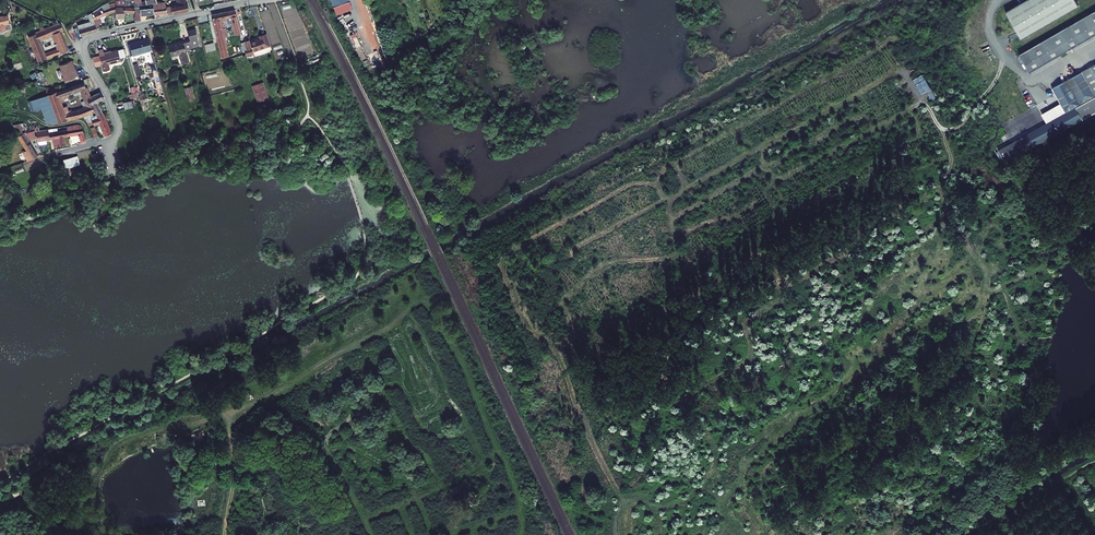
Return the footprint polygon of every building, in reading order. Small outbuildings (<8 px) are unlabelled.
[(167,5),(166,0),(157,1),(153,1),(155,6),(153,7),(152,6),(146,7),(146,5),(142,6),(143,8),(139,9),(135,9),(136,21),(141,20),(140,17),(154,15),(154,18),(158,17),(157,14),(171,12),(172,13),(190,9),(188,1),(188,0),(182,0),(183,2),(167,5)] [(333,7),(337,15),(352,10),(349,0),(331,0),(333,7)] [(1002,11),(1017,38),(1075,5),(1071,0),(1021,0),(1002,11)] [(78,28),(69,30),(73,39),(97,31),(96,28),(96,26),(94,20),(114,14),(115,23),(119,23),(118,21),(124,20),(123,14),(133,13),(133,6),(122,6),(116,7),(115,2),(84,18),(85,24),(78,25),(78,28)] [(1094,32),(1094,8),(1015,54),(1016,55),(1015,56),(1018,62),(1019,61),(1026,72),(1094,32)] [(231,11),(209,16),(220,60),(227,58),(222,39),(234,36),(233,35),(238,34),(231,11)] [(30,41),(36,63),(69,50),(60,33),(63,31),(61,27),(59,27),(44,34),(43,32),(39,34),(41,36),(30,41)] [(188,41),(166,49),(171,60),(178,57),(182,66),(189,64),(184,51),(198,46),(193,31),(185,33),(188,41)] [(241,44),(243,52),(251,49),(252,53),(270,45),(265,33),(257,36),(258,39),(249,42),(248,41),(241,44)] [(146,40),(127,47),(131,59),(150,52),(146,40)] [(203,45),(205,53),(215,51),(213,43),(203,45)] [(98,58),(92,60),(96,69),(102,68),(104,73),(110,71),(108,66),(121,61),(118,51),(103,56),(102,52),(97,54),(98,58)] [(74,66),(73,61),(61,66),(64,72),(63,73),(64,78),(65,78),(64,80),(65,83),(67,83),(77,80),(76,78),(80,77),(77,70),(75,70),(74,67),(75,67),(74,66)] [(1049,89),(1062,112),(1043,123),(995,151),(1002,163),(1076,121),(1085,116),(1094,110),(1094,62),(1049,89)] [(37,72),(41,83),(47,81),(43,71),(37,72)] [(257,103),(269,99),(263,82),(251,86),(257,103)] [(105,138),(110,135),(95,107),(101,103),(98,97),(89,102),(86,94),(85,94),(82,86),(54,95),(53,91),(44,90),(56,126),(79,122),(82,120),(84,125),(90,121),(89,117),(92,115),(96,121),(91,124),(93,128),(98,126),(105,138)] [(187,100),(195,98),(191,86),(184,89),(187,100)] [(146,108),(143,100),(147,99),(145,94),(138,96),(143,109),(146,108)] [(118,108),(120,115),(128,112),(126,106),(118,108)] [(1076,121),(1078,125),(1088,120),(1085,116),(1076,121)] [(46,131),(35,132),(37,143),(54,141),(57,151),(62,150),(62,147),(66,146),(64,139),(77,137),(81,146),(87,145),(80,128),(74,128),(74,130),(50,134),(50,132),(46,133),(46,131)] [(19,139),(33,161),(38,158),(28,140),(31,140),(31,134),(26,134),(19,139)] [(65,162),(69,180),(78,178),(76,169),(81,168),(79,159),(65,162)]
